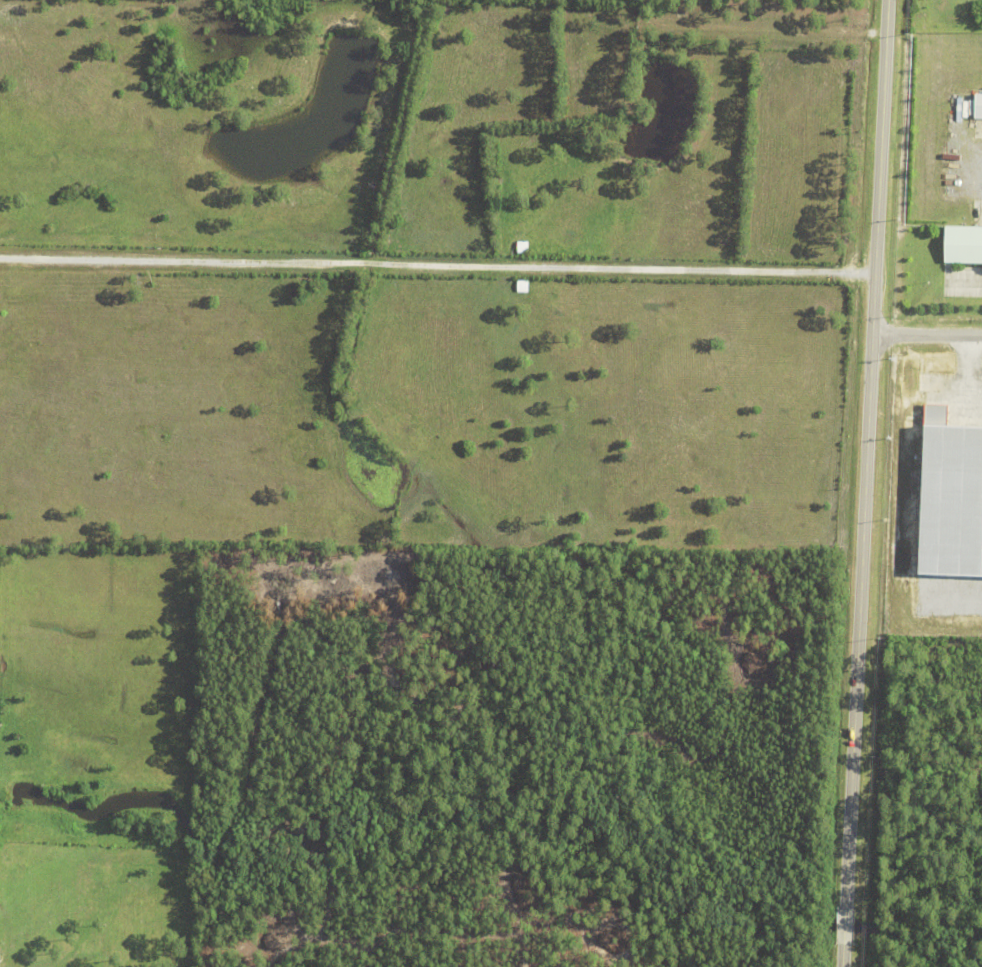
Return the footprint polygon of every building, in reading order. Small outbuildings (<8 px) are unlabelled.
[(970,93),(969,118),(981,118),(981,93),(970,93)] [(945,223),(981,224),(981,261),(944,260),(945,223)] [(920,421),(981,423),(981,572),(915,570),(920,421)]
